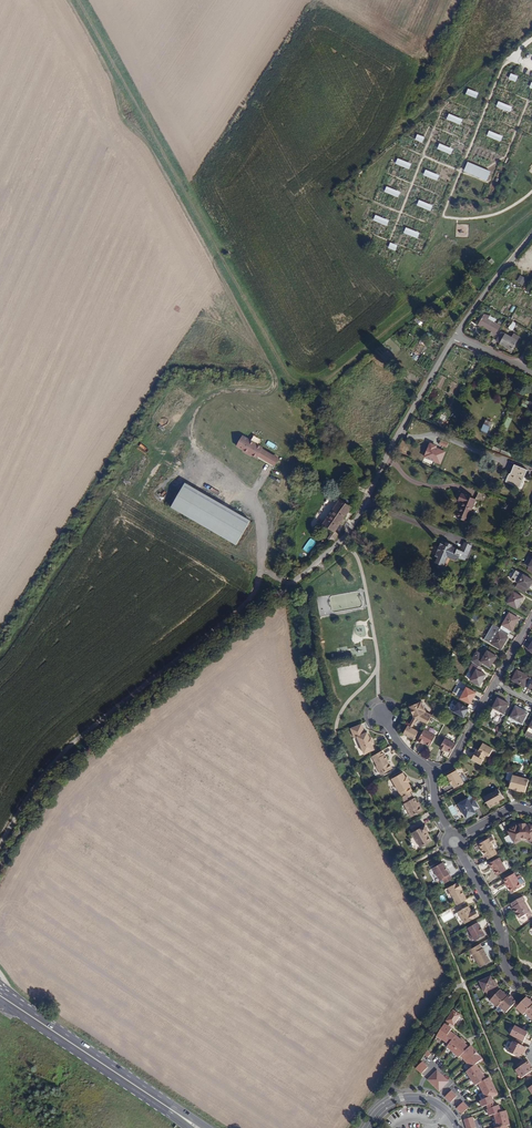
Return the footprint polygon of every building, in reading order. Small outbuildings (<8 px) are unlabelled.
[(436,11),(448,18),(450,13),(439,6),(436,11)] [(467,174),(486,182),(490,174),(470,166),(467,174)] [(517,282),(524,285),(526,278),(519,275),(517,282)] [(500,326),(486,318),(481,326),(492,332),(490,335),(493,337),(500,326)] [(512,331),(517,324),(513,322),(509,328),(512,331)] [(496,342),(512,351),(520,337),(514,334),(512,337),(502,332),(496,342)] [(507,429),(513,418),(508,416),(503,427),(507,429)] [(487,433),(492,422),(486,420),(481,430),(487,433)] [(281,457),(243,435),(236,446),(274,469),(281,457)] [(519,486),(526,470),(515,465),(508,481),(519,486)] [(251,521),(185,483),(171,507),(237,545),(251,521)] [(484,501),(487,495),(479,492),(476,500),(484,501)] [(467,521),(476,500),(463,494),(460,501),(464,502),(457,517),(467,521)] [(335,532),(350,506),(336,497),(320,522),(335,532)] [(467,561),(474,546),(465,542),(461,551),(452,547),(452,545),(447,543),(446,546),(441,544),(436,556),(439,557),(437,562),(436,562),(434,566),(442,569),(448,556),(459,561),(460,559),(467,561)] [(527,588),(528,589),(531,582),(531,579),(520,572),(515,581),(527,588)] [(511,585),(524,593),(527,588),(515,581),(514,581),(511,585)] [(517,608),(523,597),(514,592),(507,603),(517,608)] [(500,628),(509,634),(511,630),(512,631),(519,618),(509,613),(500,628)] [(507,637),(509,634),(500,628),(494,625),(493,628),(498,631),(491,644),(501,650),(508,637),(507,637)] [(490,668),(497,656),(487,650),(481,662),(490,668)] [(480,671),(482,667),(473,662),(470,668),(471,675),(473,676),(470,680),(480,686),(486,675),(480,671)] [(528,688),(531,681),(531,672),(529,677),(517,670),(512,680),(524,687),(525,686),(528,688)] [(470,704),(476,693),(466,688),(460,699),(470,704)] [(504,713),(509,704),(498,698),(493,707),(504,713)] [(421,701),(410,706),(415,717),(415,716),(417,718),(426,722),(430,716),(429,714),(426,712),(421,701)] [(470,708),(458,702),(453,711),(465,717),(470,708)] [(522,722),(527,713),(516,708),(511,717),(522,722)] [(415,716),(415,717),(409,726),(412,728),(417,718),(415,716)] [(362,723),(351,728),(355,737),(358,736),(360,742),(359,743),(360,746),(362,747),(365,753),(375,749),(373,743),(370,738),(368,731),(366,732),(362,723)] [(419,731),(412,728),(409,726),(408,726),(404,734),(414,739),(419,731)] [(424,730),(418,741),(422,743),(424,742),(425,742),(425,743),(430,746),(435,736),(424,730)] [(451,753),(456,744),(445,738),(440,748),(444,750),(445,750),(451,753)] [(81,747),(73,739),(62,748),(70,757),(81,747)] [(476,752),(472,759),(481,764),(483,759),(484,760),(487,755),(489,756),(493,749),(483,743),(479,750),(478,750),(477,753),(476,752)] [(382,750),(372,756),(377,765),(377,767),(381,773),(383,774),(393,768),(390,762),(389,763),(387,760),(388,760),(385,754),(384,754),(382,750)] [(464,782),(457,770),(448,774),(450,778),(449,779),(452,784),(453,783),(455,787),(464,782)] [(410,792),(413,791),(410,787),(411,786),(408,781),(406,777),(403,772),(392,778),(402,796),(410,792)] [(525,791),(529,779),(512,775),(509,787),(514,788),(514,789),(521,791),(521,790),(525,791)] [(499,789),(485,796),(488,801),(487,802),(490,808),(498,803),(497,802),(499,801),(504,798),(499,789)] [(402,796),(401,797),(405,803),(404,804),(411,817),(422,811),(419,806),(418,806),(416,803),(417,802),(415,798),(413,798),(410,792),(402,796)] [(475,810),(479,807),(474,797),(469,800),(468,798),(458,803),(467,817),(476,812),(475,810)] [(504,836),(509,845),(521,838),(523,839),(525,839),(526,838),(531,839),(531,824),(529,823),(528,824),(526,823),(526,824),(520,824),(520,823),(517,825),(516,824),(510,827),(511,828),(508,830),(510,833),(504,836)] [(431,841),(428,835),(425,832),(427,831),(428,830),(425,825),(412,832),(420,847),(431,841)] [(485,854),(488,858),(497,853),(488,837),(478,843),(481,848),(482,847),(483,849),(482,850),(484,854),(485,854)] [(506,869),(499,857),(488,862),(491,867),(492,867),(496,875),(506,869)] [(445,884),(452,880),(442,863),(433,869),(440,881),(442,879),(445,884)] [(513,872),(503,878),(505,882),(508,887),(511,892),(521,886),(513,872)] [(457,906),(466,900),(460,890),(459,888),(460,887),(458,883),(447,889),(454,900),(453,901),(457,906)] [(523,896),(510,903),(512,907),(514,906),(517,911),(516,914),(517,917),(520,917),(525,914),(527,916),(531,913),(524,900),(525,900),(523,896)] [(469,912),(470,911),(468,906),(457,913),(464,924),(475,918),(472,913),(470,914),(469,912)] [(477,923),(467,928),(475,941),(485,936),(482,932),(483,931),(480,926),(479,927),(477,923)] [(480,944),(469,951),(471,955),(473,954),(480,967),(490,961),(487,956),(486,956),(485,954),(486,953),(483,948),(482,949),(480,944)] [(488,991),(494,988),(498,987),(496,982),(493,983),(492,981),(491,977),(479,982),(484,993),(488,991)] [(499,1006),(508,997),(505,994),(503,992),(500,990),(498,993),(493,998),(490,1001),(497,1008),(499,1006)] [(514,1005),(516,1002),(517,1002),(509,995),(508,997),(499,1006),(506,1013),(514,1005)] [(531,1006),(531,1002),(531,1001),(529,1000),(527,997),(519,1005),(517,1008),(516,1008),(524,1015),(525,1013),(531,1006)] [(453,1021),(454,1022),(461,1011),(454,1006),(446,1017),(448,1018),(453,1021)] [(445,1020),(437,1032),(444,1037),(450,1028),(452,1025),(451,1024),(446,1021),(445,1020)] [(528,1033),(525,1031),(515,1026),(511,1034),(524,1042),(525,1038),(527,1036),(528,1033)] [(449,1041),(456,1032),(450,1028),(444,1037),(449,1041)] [(447,1043),(453,1049),(464,1036),(461,1034),(460,1035),(456,1032),(449,1041),(447,1043)] [(459,1054),(461,1053),(469,1044),(465,1040),(467,1039),(464,1036),(453,1049),(459,1054)] [(527,1048),(513,1041),(508,1051),(519,1057),(521,1054),(522,1051),(524,1053),(527,1048)] [(461,1053),(466,1059),(477,1049),(471,1042),(469,1044),(461,1053)] [(466,1059),(471,1065),(476,1061),(483,1056),(477,1049),(466,1059)] [(422,1059),(419,1062),(424,1068),(427,1065),(422,1059)] [(466,1069),(471,1076),(483,1068),(481,1065),(479,1066),(476,1061),(471,1065),(466,1069)] [(519,1068),(516,1070),(522,1078),(531,1071),(531,1067),(528,1061),(525,1063),(519,1068)] [(419,1062),(415,1066),(421,1071),(424,1068),(419,1062)] [(437,1068),(434,1071),(439,1077),(442,1073),(437,1068)] [(471,1076),(476,1083),(479,1081),(486,1076),(483,1072),(485,1071),(483,1068),(471,1076)] [(434,1071),(430,1074),(436,1080),(439,1077),(434,1071)] [(442,1073),(439,1077),(445,1082),(448,1079),(442,1073)] [(430,1074),(427,1077),(433,1083),(436,1080),(430,1074)] [(479,1081),(482,1089),(494,1083),(490,1075),(486,1076),(479,1081)] [(439,1077),(436,1080),(442,1086),(445,1082),(439,1077)] [(436,1080),(433,1083),(438,1089),(442,1086),(436,1080)] [(482,1089),(486,1096),(492,1094),(493,1093),(495,1094),(497,1093),(498,1091),(494,1083),(482,1089)] [(451,1088),(448,1092),(453,1097),(457,1094),(451,1088)] [(448,1092),(445,1095),(449,1099),(451,1100),(453,1097),(448,1092)] [(493,1101),(494,1101),(492,1094),(486,1096),(480,1099),(482,1105),(487,1103),(493,1101)] [(463,1100),(459,1103),(465,1109),(467,1108),(468,1106),(463,1100)] [(459,1103),(456,1107),(462,1113),(465,1109),(459,1103)] [(488,1107),(487,1108),(489,1114),(494,1112),(501,1110),(499,1103),(494,1105),(488,1107)] [(494,1112),(496,1119),(508,1115),(506,1109),(501,1110),(494,1112)] [(508,1115),(496,1119),(497,1126),(507,1124),(510,1124),(508,1115)]
